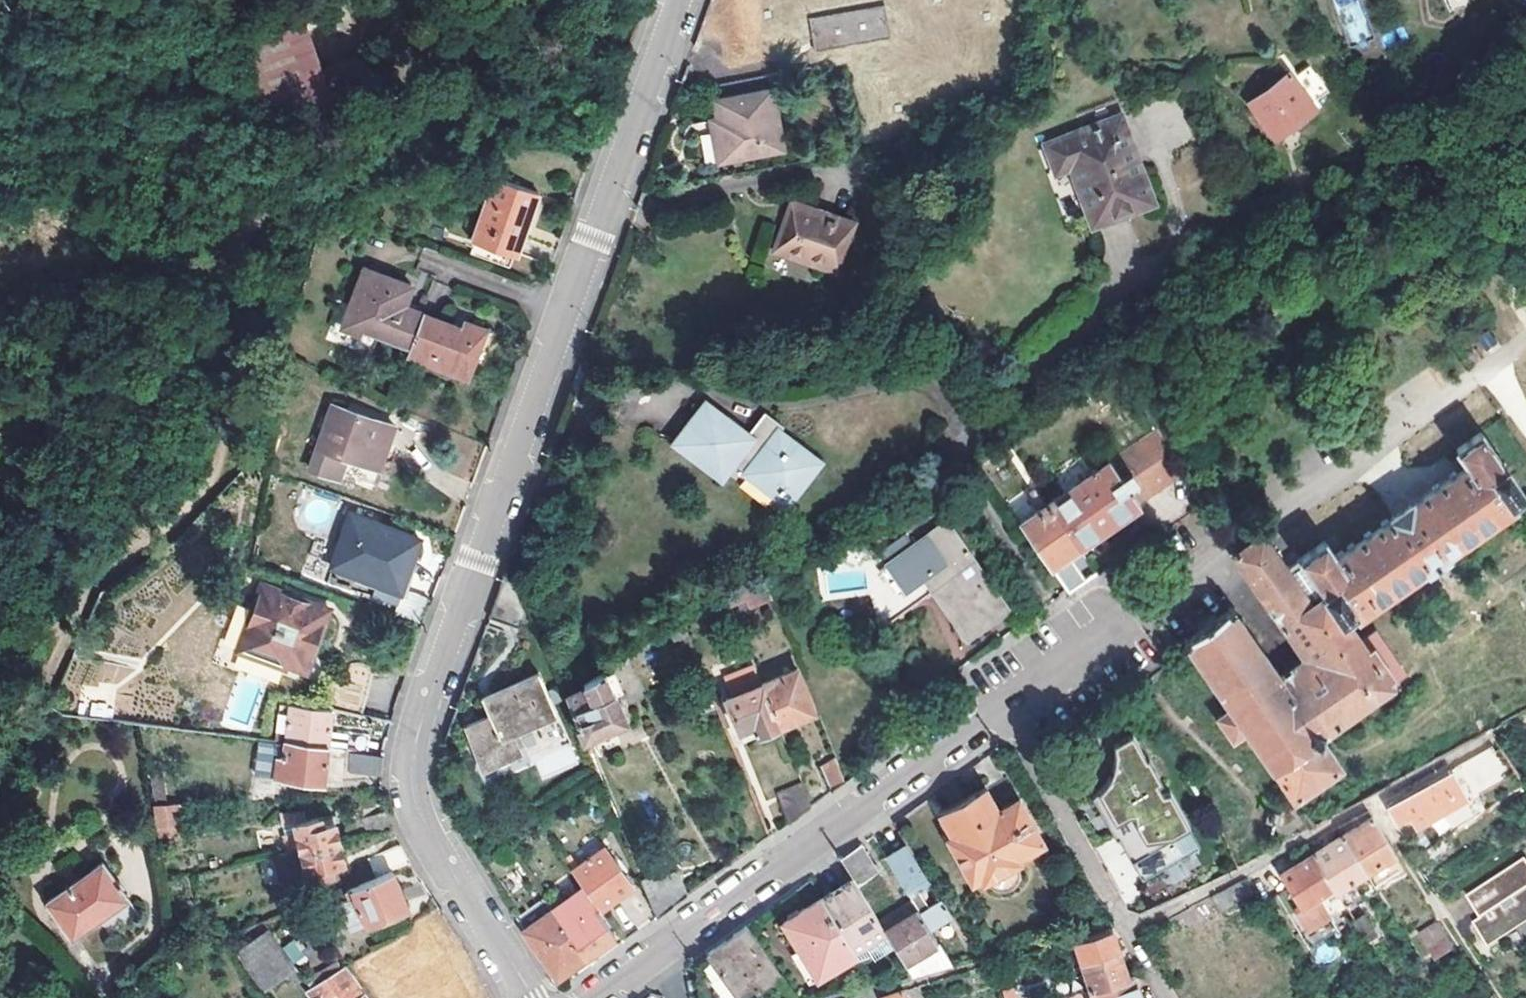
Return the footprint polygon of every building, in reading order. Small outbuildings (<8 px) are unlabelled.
[(871,4),(847,9),(819,14),(825,49),(877,39),(871,4)] [(304,23),(235,47),(259,117),(334,109),(330,98),(373,81),(363,55),(321,70),(304,23)] [(1292,75),(1288,70),(1248,100),(1274,135),(1315,106),(1312,100),(1327,89),(1309,63),(1292,75)] [(720,125),(714,125),(719,155),(782,144),(770,85),(716,96),(720,125)] [(720,125),(716,96),(709,97),(714,125),(720,125)] [(1150,199),(1116,113),(1079,127),(1077,123),(1061,130),(1061,134),(1041,142),(1052,170),(1066,165),(1088,223),(1150,199)] [(703,164),(713,163),(711,134),(701,135),(703,164)] [(540,192),(496,177),(474,241),(517,256),(540,192)] [(835,269),(851,220),(789,198),(772,246),(835,269)] [(364,331),(410,348),(423,313),(403,306),(411,286),(364,268),(341,328),(362,336),(364,331)] [(467,379),(470,372),(486,328),(464,319),(461,327),(423,313),(410,348),(407,356),(467,379)] [(497,332),(486,328),(470,372),(481,376),(497,332)] [(731,461),(778,496),(794,474),(803,482),(819,460),(779,430),(784,423),(764,408),(746,433),(703,402),(673,442),(719,477),(731,461)] [(395,427),(333,406),(312,470),(341,480),(348,457),(380,468),(395,427)] [(1156,426),(1100,468),(1096,462),(1091,466),(1092,468),(1049,499),(1079,543),(1140,500),(1134,492),(1175,461),(1156,426)] [(1278,673),(1322,738),(1323,727),(1401,671),(1371,625),(1356,635),(1341,615),(1350,609),(1353,613),(1423,564),(1425,568),(1445,554),(1443,550),(1512,502),(1510,498),(1521,489),(1479,428),(1455,445),(1466,463),(1412,501),(1410,499),(1390,513),(1392,516),(1337,556),(1324,540),(1287,565),(1267,538),(1262,531),(1232,552),(1304,654),(1278,673)] [(788,503),(803,482),(794,474),(778,496),(788,503)] [(1079,543),(1049,499),(1020,520),(1050,564),(1079,543)] [(419,539),(351,514),(332,567),(399,590),(419,539)] [(886,561),(904,587),(920,576),(964,638),(1009,605),(946,517),(886,561)] [(733,615),(771,599),(760,573),(722,590),(733,615)] [(306,672),(302,685),(365,700),(378,657),(320,636),(330,608),(262,584),(238,653),(286,670),(288,666),(306,672)] [(1322,738),(1278,673),(1231,605),(1183,639),(1229,706),(1216,715),(1231,735),(1244,726),(1292,795),(1338,762),(1322,738)] [(235,607),(229,631),(242,634),(248,610),(235,607)] [(760,680),(777,722),(813,707),(796,665),(760,680)] [(624,718),(625,717),(604,667),(582,680),(584,684),(563,693),(582,736),(604,726),(606,731),(626,722),(624,718)] [(554,708),(537,670),(480,695),(488,712),(466,722),(484,762),(519,747),(511,728),(554,708)] [(777,722),(760,680),(724,695),(737,726),(750,721),(754,731),(755,731),(777,722)] [(289,704),(285,740),(327,745),(367,750),(369,732),(329,728),(331,708),(290,703),(289,704)] [(750,721),(737,726),(741,736),(754,731),(750,721)] [(1092,791),(1091,792),(1101,809),(1107,806),(1114,818),(1108,822),(1115,835),(1117,834),(1130,857),(1147,848),(1142,838),(1172,834),(1187,825),(1189,825),(1170,790),(1163,788),(1157,778),(1161,775),(1147,751),(1145,752),(1131,727),(1112,738),(1113,740),(1114,743),(1114,746),(1114,748),(1114,749),(1114,750),(1114,754),(1114,756),(1114,757),(1114,759),(1113,760),(1113,763),(1112,764),(1112,766),(1111,768),(1109,772),(1109,773),(1108,775),(1107,776),(1107,777),(1106,778),(1104,781),(1102,783),(1101,784),(1098,787),(1096,788),(1094,790),(1093,791),(1092,791)] [(283,756),(285,743),(259,740),(256,774),(276,776),(278,756),(283,756)] [(323,780),(327,745),(285,740),(285,743),(283,756),(278,756),(276,776),(323,780)] [(383,775),(384,755),(352,752),(350,772),(383,775)] [(844,780),(834,754),(820,764),(832,789),(844,780)] [(1422,813),(1460,793),(1457,789),(1454,783),(1446,768),(1385,801),(1395,820),(1418,807),(1422,813)] [(1464,778),(1454,783),(1457,789),(1460,793),(1469,788),(1464,778)] [(811,803),(801,780),(776,789),(789,819),(811,803)] [(945,836),(970,880),(974,878),(978,883),(985,878),(986,878),(989,881),(992,883),(996,884),(1000,885),(1004,884),(1008,883),(1011,881),(1014,878),(1017,875),(1018,871),(1019,867),(1019,863),(1018,859),(1042,846),(1040,841),(1042,840),(1018,796),(995,808),(983,786),(937,812),(949,834),(945,836)] [(184,837),(182,804),(153,806),(156,839),(184,837)] [(1107,806),(1101,809),(1108,822),(1114,818),(1107,806)] [(287,833),(292,852),(292,851),(341,841),(335,813),(306,819),(307,810),(281,812),(284,823),(289,822),(291,832),(287,833)] [(392,829),(387,812),(363,816),(368,835),(392,829)] [(1398,857),(1372,814),(1342,832),(1365,868),(1387,854),(1392,861),(1398,857)] [(1342,832),(1312,851),(1333,884),(1344,902),(1358,893),(1349,878),(1365,868),(1342,832)] [(1142,892),(1117,837),(1098,846),(1124,900),(1142,892)] [(341,841),(292,851),(298,878),(336,871),(334,862),(345,859),(341,841)] [(606,842),(572,866),(600,905),(633,881),(606,842)] [(884,855),(916,907),(929,927),(950,913),(939,897),(927,903),(916,886),(928,879),(905,842),(884,855)] [(878,873),(859,843),(839,857),(852,879),(857,886),(878,873)] [(412,862),(402,845),(375,856),(383,875),(394,870),(412,862)] [(1344,902),(1333,884),(1312,851),(1298,859),(1278,872),(1286,885),(1276,891),(1300,931),(1328,913),(1344,902)] [(1373,883),(1403,864),(1398,857),(1392,861),(1387,854),(1365,868),(1373,883)] [(1525,914),(1525,857),(1524,854),(1465,891),(1475,907),(1478,913),(1470,917),(1484,939),(1525,914)] [(334,862),(336,871),(347,869),(345,859),(334,862)] [(98,863),(42,902),(52,917),(57,914),(71,936),(93,920),(103,935),(133,915),(98,863)] [(649,870),(640,874),(657,914),(683,895),(687,892),(676,867),(652,876),(649,870)] [(383,875),(347,890),(350,899),(356,897),(367,925),(409,907),(394,870),(383,875)] [(1223,907),(1252,888),(1244,875),(1213,891),(1223,907)] [(821,897),(853,951),(854,953),(863,967),(895,948),(885,932),(883,928),(857,886),(852,879),(825,895),(821,897)] [(551,905),(584,952),(614,931),(580,884),(551,905)] [(853,951),(821,897),(782,921),(815,977),(854,953),(853,951)] [(584,952),(551,905),(521,926),(522,928),(542,954),(555,972),(584,952)] [(1353,916),(1372,947),(1385,939),(1364,905),(1356,910),(1357,913),(1353,916)] [(895,948),(903,961),(937,940),(929,927),(916,907),(883,928),(885,932),(895,948)] [(1336,925),(1328,913),(1300,931),(1308,944),(1336,925)] [(1452,945),(1434,916),(1417,927),(1434,956),(1452,945)] [(416,922),(405,928),(411,937),(421,930),(416,922)] [(256,931),(253,923),(241,928),(244,936),(256,931)] [(781,976),(749,923),(723,941),(693,962),(700,997),(728,997),(734,995),(735,997),(753,987),(755,990),(781,976)] [(1073,937),(1089,986),(1126,975),(1115,940),(1110,926),(1073,937)] [(303,977),(270,930),(238,952),(264,988),(287,972),(295,983),(303,977)] [(937,940),(903,961),(912,975),(951,963),(937,940)] [(1247,966),(1243,958),(1224,969),(1229,977),(1247,966)] [(306,981),(310,987),(341,967),(336,961),(306,981)] [(308,990),(313,997),(369,997),(345,964),(341,967),(310,987),(308,990)] [(1093,997),(1141,997),(1135,980),(1133,973),(1126,975),(1089,986),(1082,988),(1084,995),(1091,993),(1093,997)] [(1016,988),(1003,991),(1004,997),(1017,997),(1016,988)] [(880,997),(907,997),(904,989),(878,994),(880,997)] [(1319,995),(1321,997),(1334,997),(1328,989),(1319,995)]
